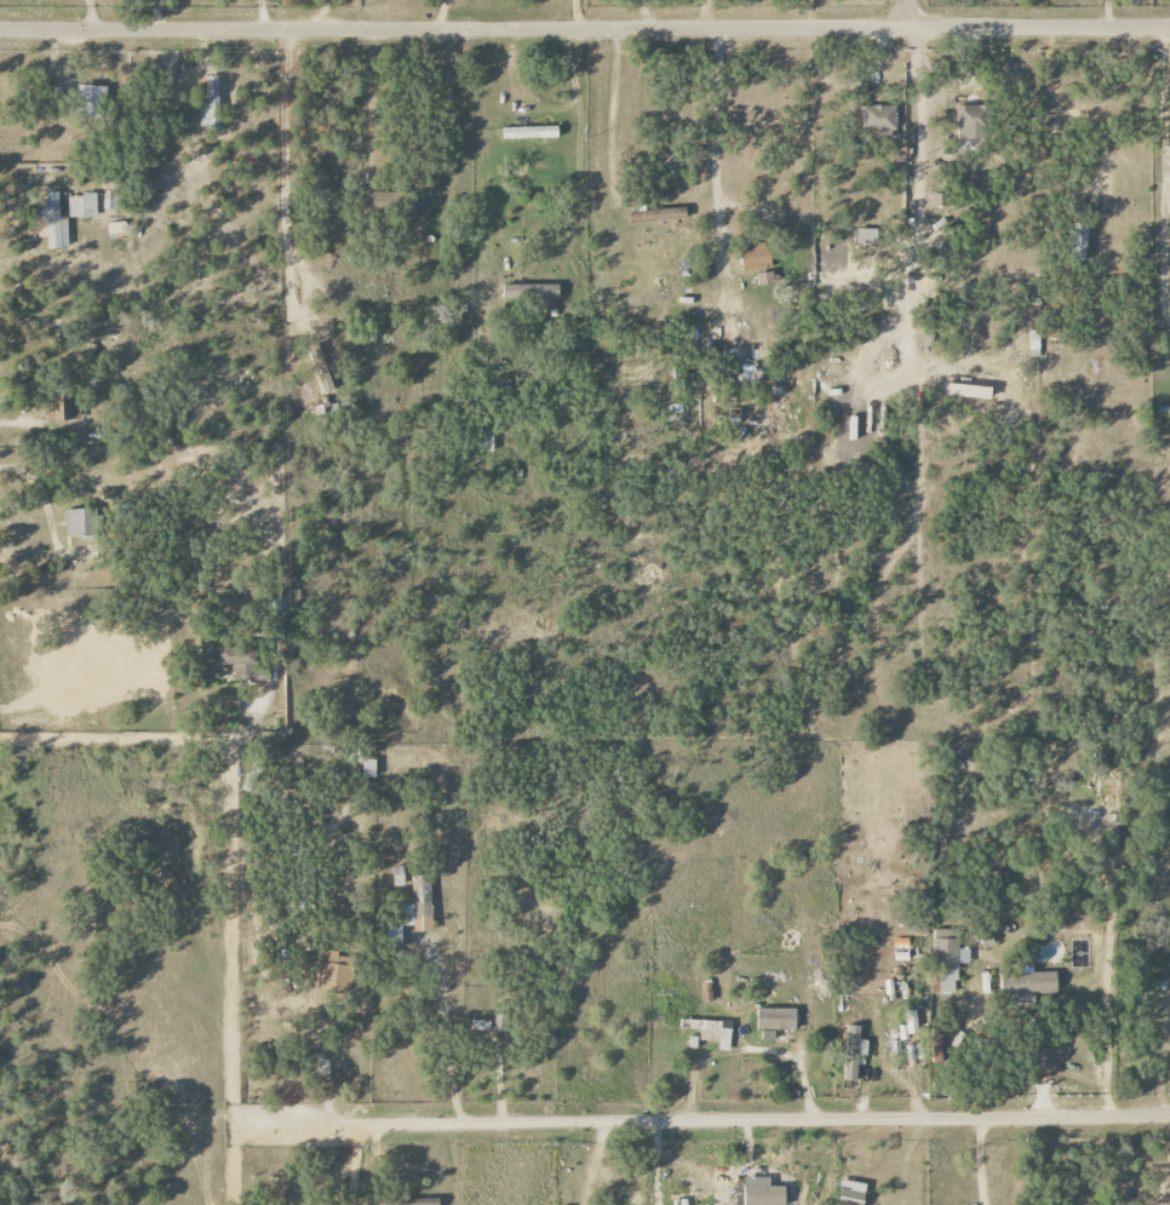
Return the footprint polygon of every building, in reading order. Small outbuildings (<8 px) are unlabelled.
[(199,104),(200,129),(220,128),(218,76),(206,77),(207,104),(199,104)] [(105,86),(77,85),(76,117),(105,117),(105,86)] [(862,106),(863,131),(895,130),(895,105),(862,106)] [(958,139),(986,138),(986,105),(957,105),(958,139)] [(503,139),(558,138),(558,126),(503,128),(503,139)] [(67,217),(59,217),(59,192),(45,193),(46,208),(38,209),(39,228),(47,228),(48,249),(68,248),(67,217)] [(67,195),(68,218),(97,217),(96,194),(67,195)] [(946,205),(946,194),(934,194),(934,205),(946,205)] [(684,206),(628,213),(629,225),(686,218),(684,206)] [(126,234),(126,221),(107,222),(108,235),(126,234)] [(1087,224),(1071,223),(1071,260),(1086,261),(1087,224)] [(876,229),(856,229),(857,245),(876,244),(876,229)] [(740,246),(741,271),(770,270),(769,244),(740,246)] [(757,285),(773,284),(772,272),(756,274),(757,285)] [(558,283),(503,285),(503,300),(559,298),(558,283)] [(1040,356),(1039,331),(1028,331),(1029,357),(1040,356)] [(326,350),(317,342),(308,352),(332,374),(338,368),(322,354),(326,350)] [(990,401),(992,388),(944,382),(942,394),(990,401)] [(48,398),(49,422),(77,421),(76,396),(48,398)] [(493,451),(493,432),(483,432),(484,451),(493,451)] [(94,537),(93,509),(64,510),(65,538),(94,537)] [(255,648),(219,648),(218,637),(202,637),(202,680),(221,680),(220,667),(234,667),(234,676),(245,676),(245,684),(266,684),(266,664),(255,664),(255,648)] [(375,760),(362,760),(362,778),(375,778),(375,760)] [(404,886),(404,866),(393,866),(394,886),(404,886)] [(430,875),(412,876),(412,903),(399,903),(400,920),(387,920),(387,948),(402,948),(402,926),(415,926),(415,917),(431,916),(430,875)] [(932,993),(957,993),(957,964),(969,964),(969,949),(958,948),(958,930),(933,929),(932,993)] [(894,962),(909,961),(908,938),(894,939),(894,962)] [(350,993),(352,957),(338,957),(339,950),(320,949),(318,991),(350,993)] [(1057,971),(1000,973),(1001,996),(1057,994),(1057,971)] [(711,984),(703,984),(702,1001),(711,1001),(711,984)] [(797,1009),(757,1008),(757,1029),(796,1030),(797,1009)] [(905,1010),(906,1034),(918,1033),(916,1010),(905,1010)] [(494,1031),(505,1032),(505,1013),(494,1012),(494,1031)] [(730,1029),(721,1029),(721,1021),(680,1019),(680,1029),(700,1030),(700,1039),(719,1039),(719,1050),(729,1050),(730,1029)] [(489,1030),(489,1021),(472,1020),(472,1030),(489,1030)] [(858,1056),(867,1056),(868,1040),(860,1040),(860,1026),(846,1025),(845,1080),(857,1081),(858,1056)] [(839,1198),(864,1202),(867,1184),(842,1180),(839,1198)] [(744,1186),(744,1204),(784,1204),(785,1186),(744,1186)]
